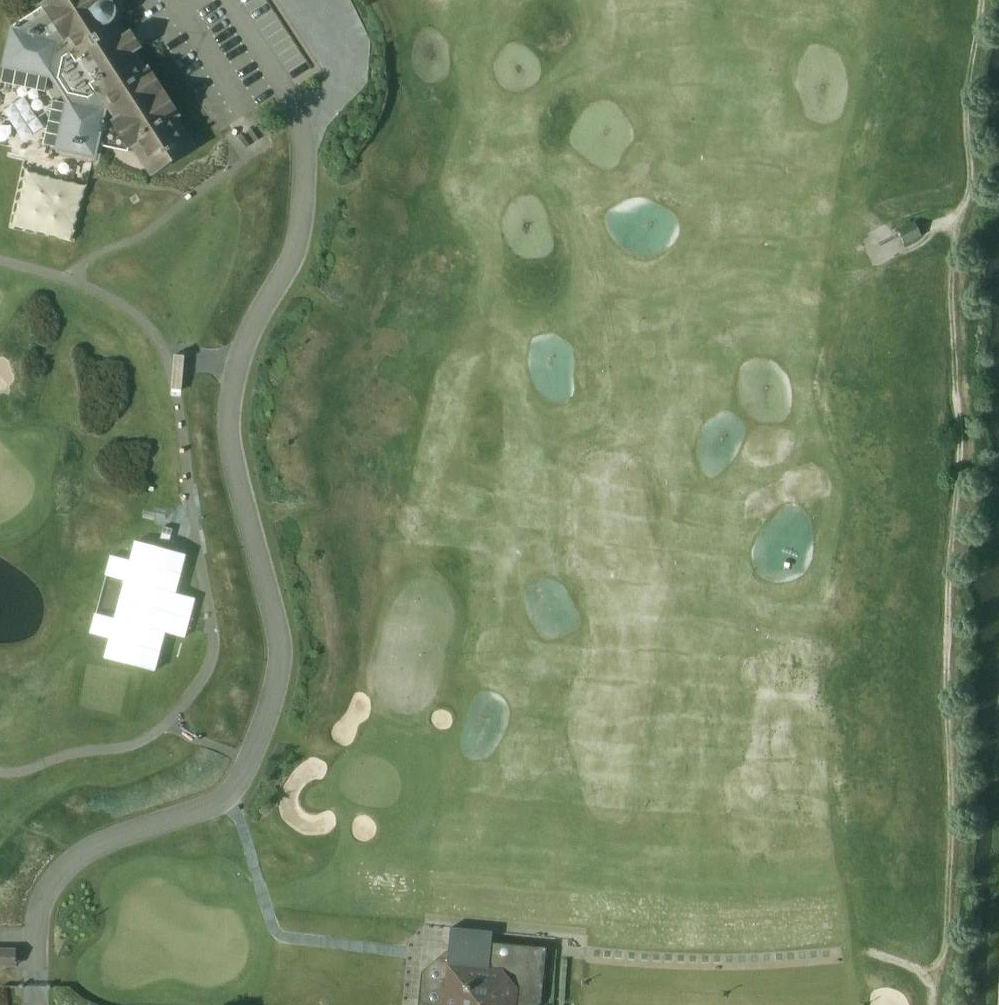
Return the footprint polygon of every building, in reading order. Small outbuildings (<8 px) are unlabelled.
[(111,21),(115,14),(114,7),(118,5),(115,0),(51,0),(45,4),(49,10),(47,11),(48,13),(21,31),(13,29),(6,61),(60,73),(74,95),(65,138),(74,140),(74,143),(82,145),(83,142),(97,145),(100,133),(103,133),(106,121),(102,120),(105,108),(110,104),(120,119),(114,123),(129,147),(135,143),(155,174),(193,149),(174,118),(179,114),(150,69),(146,72),(133,52),(132,51),(124,56),(116,44),(125,39),(124,37),(122,38),(111,21)] [(23,139),(45,128),(25,85),(3,96),(23,139)] [(37,166),(0,104),(0,187),(37,166)] [(905,245),(922,236),(914,220),(897,228),(905,245)] [(409,1004),(514,1004),(533,990),(538,935),(482,929),(448,927),(434,938),(411,955),(410,988),(409,1004)] [(8,965),(8,949),(0,949),(0,965),(8,965)]
